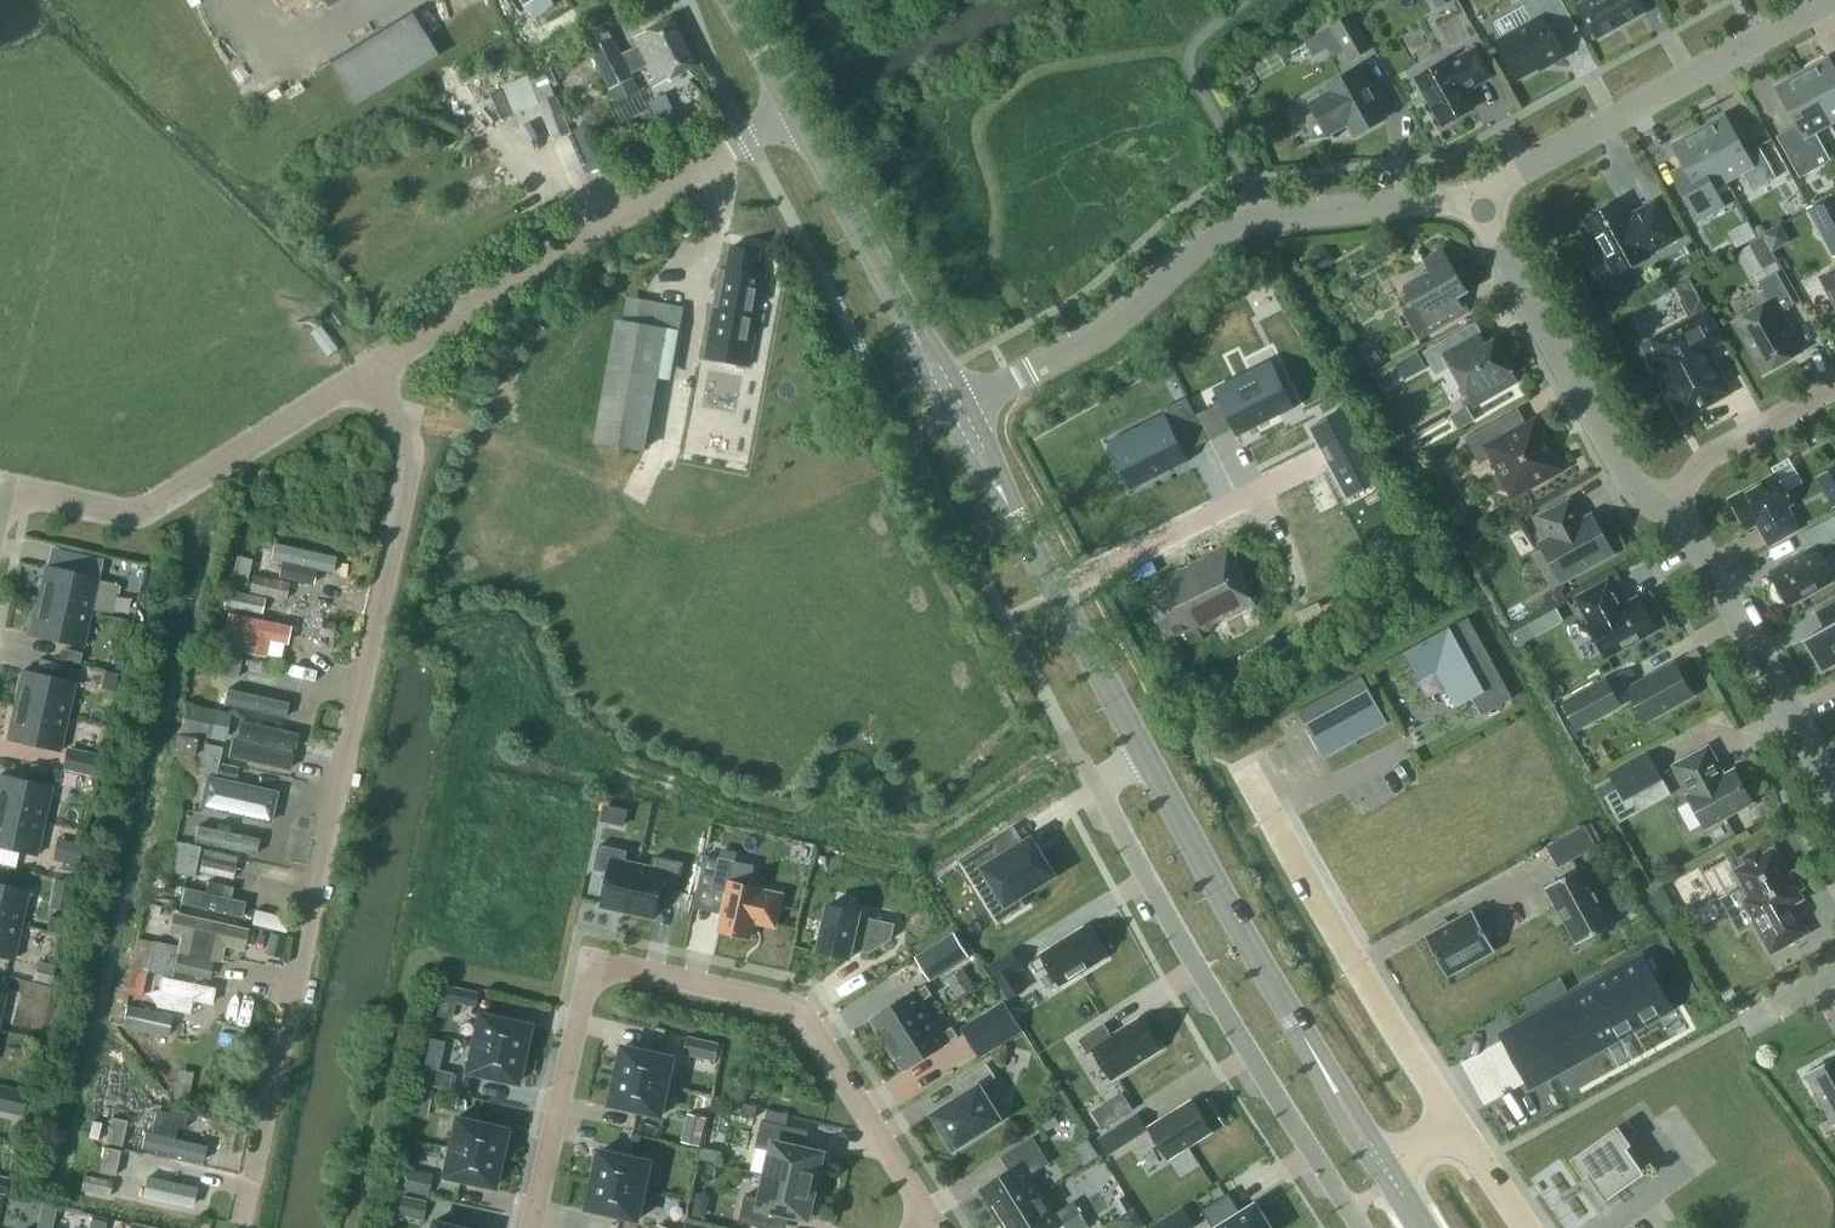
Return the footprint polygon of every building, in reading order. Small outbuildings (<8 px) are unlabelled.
[(1563,0),(1523,0),(1534,20),(1499,40),(1519,78),(1549,62),(1550,64),(1567,55),(1551,25),(1570,14),(1563,0)] [(1579,4),(1598,38),(1646,11),(1639,0),(1585,0),(1579,4)] [(1373,49),(1353,12),(1330,25),(1350,62),(1373,49)] [(440,54),(415,13),(333,63),(358,105),(440,54)] [(656,85),(672,77),(697,65),(673,16),(648,29),(635,36),(639,45),(623,53),(615,37),(593,48),(612,86),(634,76),(631,70),(648,62),(655,77),(652,79),(656,85)] [(1465,89),(1472,85),(1474,87),(1494,76),(1477,47),(1450,62),(1449,60),(1417,78),(1443,125),(1475,107),(1465,89)] [(1803,71),(1831,123),(1834,121),(1834,67),(1829,56),(1803,71)] [(1312,118),(1315,139),(1307,140),(1307,141),(1339,137),(1339,135),(1331,136),(1330,133),(1349,122),(1357,135),(1386,118),(1359,69),(1329,86),(1333,92),(1312,103),(1319,115),(1312,118)] [(1816,131),(1831,123),(1803,71),(1776,86),(1797,123),(1777,135),(1800,176),(1832,159),(1816,131)] [(539,102),(554,138),(572,131),(557,94),(539,102)] [(1725,114),(1699,129),(1728,181),(1744,172),(1754,190),(1777,176),(1760,144),(1747,152),(1725,114)] [(590,170),(607,164),(592,122),(575,128),(590,170)] [(1694,181),(1681,188),(1699,220),(1723,207),(1713,189),(1728,181),(1699,129),(1673,143),(1694,181)] [(1834,256),(1834,193),(1807,208),(1834,256)] [(1585,219),(1593,233),(1592,237),(1593,240),(1596,243),(1600,245),(1616,275),(1650,256),(1649,254),(1676,239),(1655,201),(1628,216),(1619,200),(1614,203),(1610,203),(1607,204),(1604,206),(1602,210),(1585,219)] [(1734,227),(1739,241),(1761,233),(1756,219),(1734,227)] [(1778,260),(1773,251),(1765,237),(1738,252),(1751,275),(1778,260)] [(715,305),(706,356),(750,365),(766,280),(767,275),(758,273),(762,251),(732,246),(728,267),(723,266),(722,268),(721,268),(720,269),(722,269),(716,304),(714,304),(714,305),(715,305)] [(1420,338),(1452,321),(1471,310),(1461,293),(1467,290),(1444,250),(1427,260),(1433,270),(1407,285),(1417,304),(1405,311),(1420,338)] [(1820,276),(1834,304),(1834,269),(1820,276)] [(1780,312),(1796,303),(1777,270),(1759,281),(1772,303),(1737,322),(1764,371),(1801,350),(1791,333),(1793,332),(1785,317),(1783,318),(1780,312)] [(620,313),(596,439),(597,439),(646,448),(659,377),(671,380),(685,306),(626,295),(623,313),(620,313)] [(1721,339),(1707,312),(1654,340),(1659,351),(1651,355),(1684,415),(1728,391),(1705,348),(1721,339)] [(329,358),(340,350),(323,327),(312,335),(329,358)] [(1474,405),(1518,380),(1495,339),(1477,349),(1475,346),(1470,345),(1468,346),(1460,331),(1425,351),(1437,373),(1452,365),(1474,405)] [(1371,339),(1357,347),(1370,371),(1385,363),(1371,339)] [(1428,368),(1418,351),(1396,363),(1406,380),(1428,368)] [(1221,402),(1196,414),(1209,440),(1234,428),(1238,435),(1296,406),(1276,367),(1218,396),(1221,402)] [(1351,403),(1315,422),(1351,488),(1386,468),(1351,403)] [(1497,472),(1495,479),(1500,488),(1507,490),(1512,488),(1514,493),(1528,485),(1532,486),(1545,479),(1546,476),(1561,467),(1558,462),(1559,459),(1556,452),(1552,451),(1535,421),(1507,436),(1498,419),(1466,437),(1480,463),(1494,456),(1501,470),(1497,472)] [(1170,420),(1112,450),(1131,489),(1190,460),(1170,420)] [(1775,473),(1730,498),(1747,529),(1761,521),(1765,528),(1762,530),(1769,544),(1800,528),(1788,506),(1793,503),(1786,491),(1803,482),(1789,458),(1772,467),(1775,473)] [(1570,499),(1540,515),(1552,538),(1541,544),(1561,580),(1613,551),(1594,515),(1583,521),(1570,499)] [(1824,557),(1834,551),(1834,517),(1834,516),(1834,514),(1798,535),(1807,551),(1771,572),(1789,604),(1834,578),(1834,577),(1824,557)] [(1246,585),(1249,583),(1216,518),(1178,536),(1192,563),(1164,577),(1168,584),(1144,596),(1167,641),(1184,632),(1191,644),(1204,638),(1201,632),(1255,604),(1246,585)] [(275,544),(271,561),(281,563),(278,578),(313,586),(316,571),(334,575),(338,557),(275,544)] [(237,555),(231,580),(247,583),(252,558),(237,555)] [(73,571),(46,565),(38,599),(92,611),(103,563),(76,557),(73,571)] [(290,582),(254,574),(250,591),(286,599),(290,582)] [(1609,580),(1577,597),(1591,623),(1589,624),(1606,656),(1657,628),(1655,624),(1658,620),(1652,610),(1647,610),(1639,596),(1623,605),(1609,580)] [(224,604),(262,612),(265,598),(227,589),(224,604)] [(31,633),(84,645),(92,611),(38,599),(31,633)] [(1822,606),(1823,608),(1826,606),(1834,622),(1807,637),(1824,668),(1834,662),(1834,599),(1822,606)] [(292,628),(227,614),(223,633),(248,638),(244,656),(263,660),(267,642),(288,646),(292,628)] [(1418,676),(1439,664),(1461,704),(1473,697),(1483,714),(1513,697),(1469,616),(1404,651),(1418,676)] [(1537,636),(1530,624),(1510,635),(1517,647),(1537,636)] [(219,641),(216,657),(241,662),(244,647),(219,641)] [(68,648),(66,659),(80,662),(83,651),(68,648)] [(237,677),(241,662),(216,657),(213,672),(237,677)] [(1646,720),(1693,694),(1675,662),(1628,688),(1646,720)] [(104,666),(100,683),(115,687),(119,669),(104,666)] [(23,669),(15,704),(69,716),(76,681),(23,669)] [(1362,674),(1298,710),(1305,722),(1322,752),(1386,717),(1362,674)] [(1561,701),(1577,730),(1622,706),(1606,677),(1561,701)] [(289,702),(229,688),(225,709),(284,722),(289,702)] [(208,707),(187,702),(180,730),(210,737),(216,709),(208,707)] [(7,738),(61,750),(69,716),(15,704),(7,738)] [(300,735),(241,723),(232,762),(291,775),(300,735)] [(198,741),(194,756),(208,759),(219,761),(222,746),(198,741)] [(1720,765),(1709,746),(1675,765),(1691,794),(1689,796),(1705,825),(1752,800),(1736,770),(1724,777),(1718,766),(1720,765)] [(1609,771),(1625,800),(1664,779),(1648,750),(1609,771)] [(63,768),(96,775),(100,758),(67,751),(63,768)] [(216,776),(219,761),(208,759),(194,756),(191,771),(216,777),(216,776)] [(218,776),(235,780),(238,766),(221,762),(218,776)] [(45,820),(53,786),(0,774),(0,810),(45,820)] [(207,777),(200,809),(272,825),(279,792),(207,777)] [(607,804),(603,820),(625,824),(628,808),(607,804)] [(38,854),(45,820),(0,810),(0,845),(38,854)] [(261,838),(200,825),(196,843),(257,855),(261,838)] [(1585,826),(1549,846),(1559,865),(1596,845),(1585,826)] [(1005,834),(964,859),(989,899),(1001,891),(1008,902),(1018,895),(1052,874),(1054,876),(1042,855),(1042,856),(1031,839),(1025,843),(1015,850),(1014,848),(1012,849),(1005,837),(1007,836),(1005,834)] [(67,839),(62,860),(60,868),(76,872),(83,843),(67,839)] [(176,841),(173,856),(197,861),(201,846),(176,841)] [(627,850),(598,844),(593,869),(608,872),(601,904),(628,910),(638,864),(624,861),(627,850)] [(1744,863),(1733,869),(1748,895),(1738,901),(1770,956),(1810,933),(1794,905),(1805,899),(1801,891),(1805,888),(1794,868),(1790,871),(1775,845),(1761,852),(1758,846),(1740,856),(1744,863)] [(199,871),(233,878),(237,856),(203,849),(199,871)] [(707,854),(701,886),(728,892),(720,929),(751,936),(754,920),(776,925),(782,894),(761,889),(761,887),(751,885),(755,864),(736,860),(720,857),(707,854)] [(194,876),(197,861),(173,856),(169,871),(194,876)] [(663,887),(677,890),(683,862),(655,856),(652,867),(639,865),(629,910),(656,916),(663,887)] [(1578,943),(1614,923),(1583,866),(1546,886),(1578,943)] [(54,877),(51,892),(73,897),(76,882),(54,877)] [(241,923),(246,902),(233,899),(235,888),(207,882),(205,893),(184,888),(180,909),(241,923)] [(22,924),(30,890),(0,883),(0,919),(22,924)] [(829,903),(819,951),(850,957),(853,947),(871,951),(892,938),(896,922),(860,914),(861,910),(829,903)] [(259,910),(258,922),(291,926),(292,913),(259,910)] [(1496,949),(1474,910),(1425,936),(1448,976),(1496,949)] [(49,915),(47,927),(64,931),(67,918),(49,915)] [(245,954),(250,931),(174,915),(169,938),(182,941),(179,951),(223,961),(225,950),(245,954)] [(14,958),(22,924),(0,919),(0,955),(14,958)] [(1104,956),(1085,927),(1031,961),(1038,972),(1049,965),(1061,984),(1104,956)] [(271,933),(268,948),(283,951),(286,936),(271,933)] [(955,933),(916,956),(931,979),(969,956),(955,933)] [(154,940),(151,955),(176,961),(179,946),(154,940)] [(988,964),(1009,998),(1026,988),(1016,972),(1024,967),(1013,949),(988,964)] [(208,977),(212,961),(180,954),(176,970),(208,977)] [(172,976),(176,961),(151,955),(148,970),(172,976)] [(1642,959),(1511,1031),(1537,1078),(1668,1006),(1642,959)] [(39,961),(34,980),(51,984),(56,965),(39,961)] [(958,994),(974,984),(964,968),(948,978),(958,994)] [(1530,1011),(1569,989),(1561,975),(1522,997),(1530,1011)] [(157,1009),(190,1015),(192,1004),(210,1007),(214,986),(162,977),(157,1009)] [(927,984),(873,1017),(881,1029),(879,1031),(887,1044),(931,1017),(921,1001),(933,994),(927,984)] [(449,985),(446,1000),(474,1006),(477,991),(449,985)] [(970,1040),(979,1054),(1021,1027),(1006,1003),(994,1011),(1000,1021),(970,1040)] [(126,1004),(122,1024),(168,1034),(173,1015),(126,1004)] [(479,1013),(472,1042),(523,1053),(529,1024),(479,1013)] [(898,1056),(905,1069),(959,1035),(953,1025),(941,1033),(931,1017),(887,1044),(895,1058),(898,1056)] [(1080,1039),(1088,1053),(1094,1049),(1112,1077),(1161,1047),(1142,1017),(1113,1035),(1105,1023),(1080,1039)] [(687,1053),(716,1059),(719,1043),(717,1042),(691,1037),(687,1053)] [(516,1082),(523,1053),(472,1042),(465,1071),(516,1082)] [(675,1056),(624,1045),(617,1074),(668,1085),(675,1056)] [(1834,1124),(1834,1056),(1805,1073),(1834,1125),(1834,1124)] [(935,1115),(955,1147),(1001,1118),(981,1086),(996,1076),(988,1062),(959,1080),(968,1094),(935,1115)] [(424,1066),(420,1082),(449,1089),(452,1072),(424,1066)] [(662,1115),(668,1085),(617,1074),(610,1103),(662,1115)] [(8,1111),(22,1114),(28,1091),(0,1084),(0,1102),(9,1104),(8,1111)] [(1193,1100),(1150,1127),(1168,1157),(1212,1130),(1193,1100)] [(745,1104),(742,1116),(754,1119),(757,1107),(745,1104)] [(157,1111),(152,1134),(175,1139),(177,1127),(185,1129),(187,1118),(157,1111)] [(688,1112),(682,1141),(701,1145),(707,1116),(688,1112)] [(1148,1129),(1137,1113),(1118,1124),(1129,1141),(1148,1129)] [(122,1145),(127,1120),(112,1116),(107,1141),(122,1145)] [(506,1128),(455,1117),(449,1146),(499,1157),(506,1128)] [(793,1126),(762,1119),(756,1147),(773,1151),(768,1174),(816,1185),(818,1173),(823,1174),(828,1154),(789,1145),(793,1126)] [(1645,1173),(1628,1148),(1632,1144),(1619,1125),(1571,1159),(1585,1178),(1589,1174),(1608,1200),(1609,1200),(1608,1199),(1645,1173)] [(141,1151),(205,1166),(208,1148),(146,1134),(141,1151)] [(1011,1170),(981,1189),(1001,1220),(1044,1193),(1031,1173),(1050,1162),(1034,1136),(1002,1156),(1011,1170)] [(1088,1137),(1078,1143),(1089,1161),(1099,1154),(1088,1137)] [(121,1149),(106,1146),(100,1171),(115,1174),(121,1149)] [(493,1186),(499,1157),(449,1146),(442,1175),(493,1186)] [(601,1149),(594,1178),(645,1189),(651,1160),(601,1149)] [(173,1169),(162,1167),(157,1198),(168,1200),(173,1169)] [(403,1190),(427,1195),(431,1173),(407,1168),(403,1190)] [(147,1185),(155,1186),(159,1172),(150,1170),(147,1185)] [(114,1180),(85,1173),(81,1189),(110,1196),(114,1180)] [(816,1185),(768,1174),(762,1198),(745,1195),(739,1222),(766,1227),(770,1227),(774,1210),(813,1218),(818,1198),(813,1197),(816,1185)] [(0,1175),(0,1192),(5,1193),(8,1177),(0,1175)] [(594,1178),(588,1207),(638,1219),(645,1189),(594,1178)] [(1202,1208),(1215,1227),(1214,1227),(1272,1227),(1256,1202),(1241,1211),(1229,1191),(1202,1208)] [(1001,1220),(1005,1227),(1088,1227),(1090,1227),(1074,1201),(1056,1212),(1044,1193),(1001,1220)] [(1134,1206),(1126,1194),(1116,1200),(1124,1212),(1134,1206)] [(402,1195),(398,1214),(422,1219),(426,1200),(402,1195)] [(37,1227),(40,1227),(52,1227),(57,1206),(55,1205),(42,1202),(37,1227)] [(1150,1227),(1151,1227),(1180,1227),(1171,1214),(1150,1227)] [(90,1227),(105,1227),(106,1222),(92,1219),(90,1227)]
